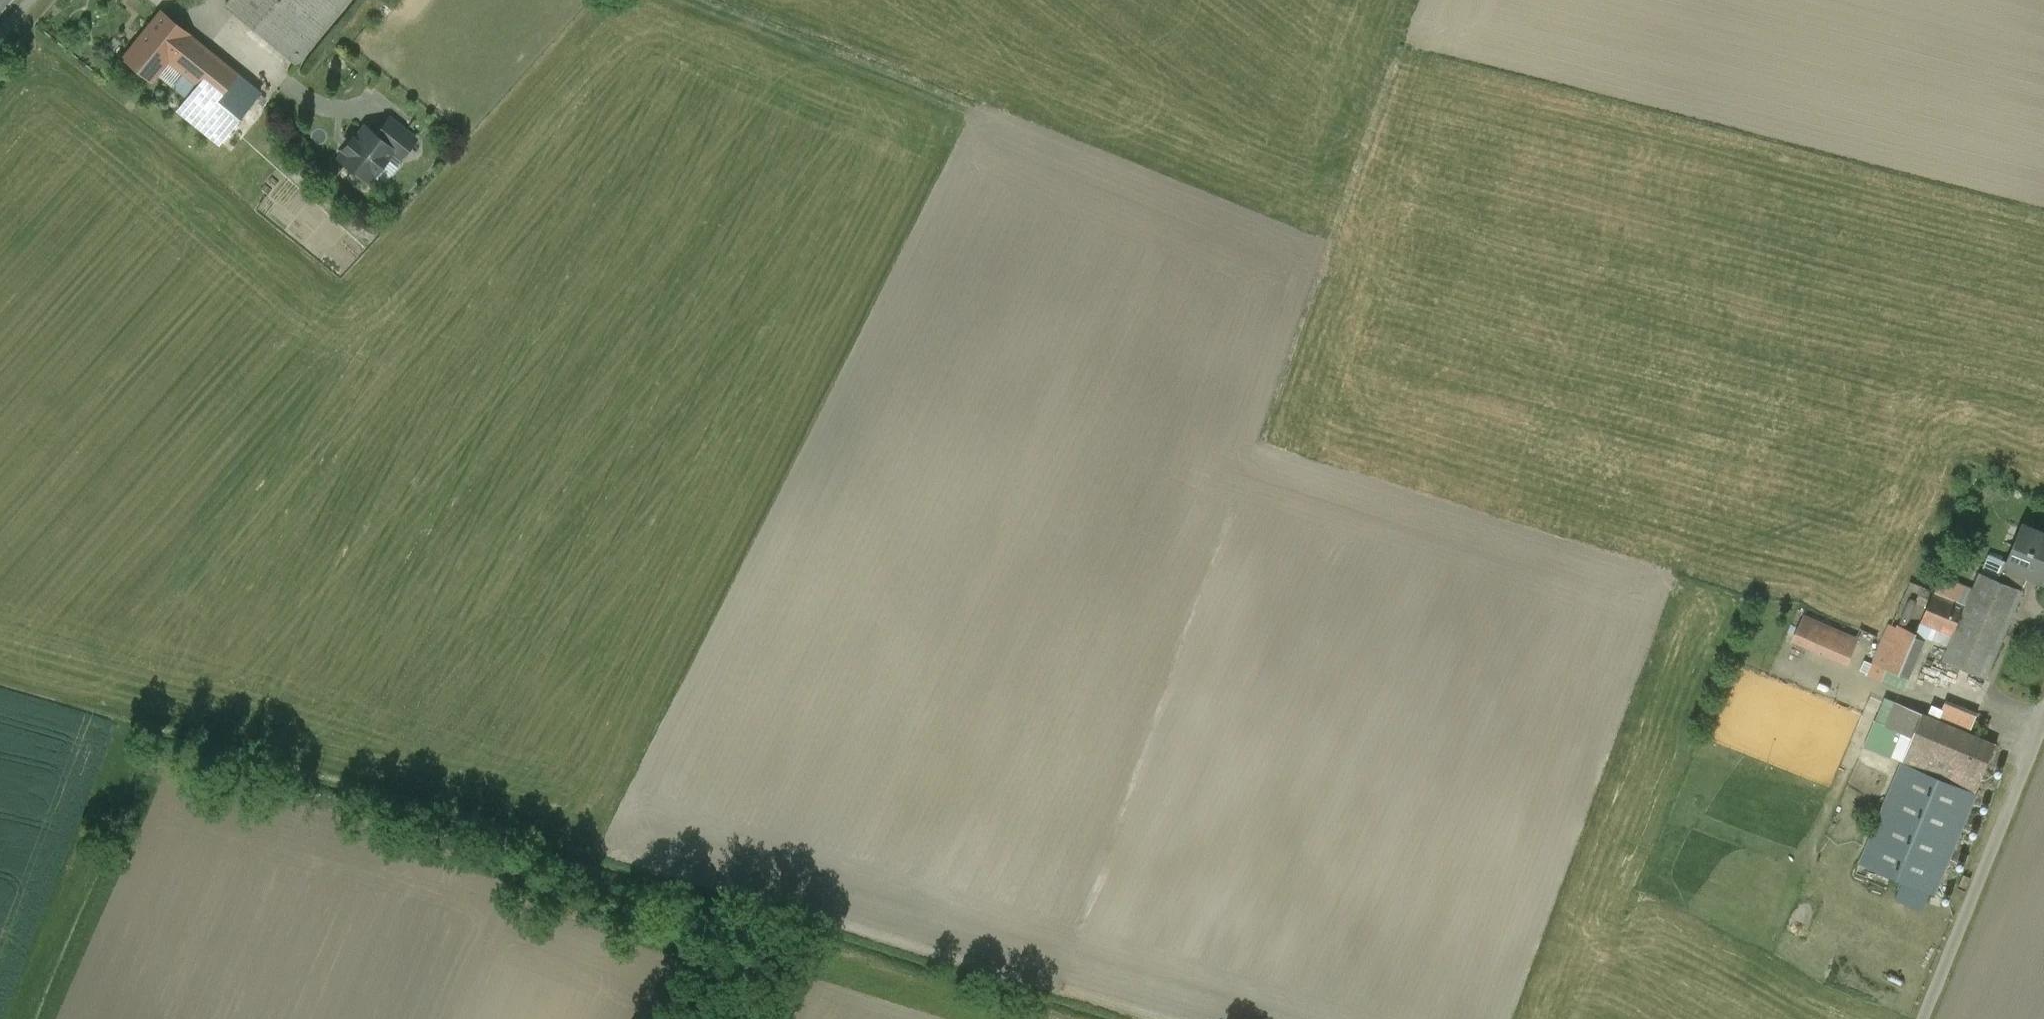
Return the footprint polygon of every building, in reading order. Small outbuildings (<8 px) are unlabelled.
[(225,7),(297,65),(350,0),(230,0),(225,7)] [(258,95),(167,16),(128,62),(150,81),(168,60),(198,85),(178,108),(217,142),(258,95)] [(415,139),(389,118),(376,135),(394,149),(393,151),(401,157),(415,139)] [(346,150),(340,158),(368,181),(393,151),(394,149),(376,135),(366,127),(355,140),(352,138),(344,148),(346,150)] [(2004,566),(2043,583),(2043,531),(2023,522),(2004,566)] [(1943,657),(1987,676),(2023,590),(1979,571),(1943,657)] [(1905,611),(1920,615),(1930,586),(1915,581),(1905,611)] [(1810,612),(1798,640),(1854,664),(1866,636),(1810,612)] [(1889,624),(1872,662),(1898,673),(1915,636),(1889,624)] [(1923,716),(1861,869),(1938,900),(2000,747),(1923,716)]
